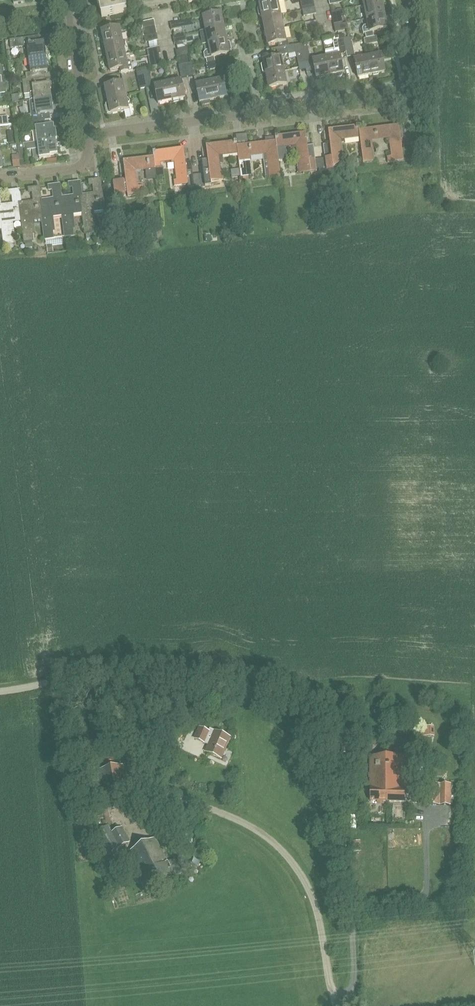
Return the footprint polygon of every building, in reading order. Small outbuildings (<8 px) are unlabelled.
[(102,18),(127,12),(125,0),(98,0),(102,18)] [(277,2),(260,6),(260,8),(259,8),(258,10),(259,17),(261,18),(262,17),(263,20),(280,16),(277,2)] [(385,16),(382,2),(364,6),(367,19),(385,16)] [(303,17),(314,15),(316,14),(314,8),(302,11),(303,17)] [(332,19),(335,19),(345,17),(343,10),(331,13),(332,19)] [(221,14),(207,17),(198,18),(200,26),(205,25),(206,31),(224,27),(221,14)] [(283,29),(280,16),(263,20),(265,33),(283,29)] [(385,16),(367,19),(368,25),(364,26),(362,31),(363,35),(365,34),(366,39),(374,37),(373,32),(388,29),(387,27),(389,27),(390,25),(388,18),(387,17),(385,18),(385,16)] [(143,30),(155,27),(154,20),(142,23),(143,30)] [(184,28),(183,22),(170,24),(171,30),(184,28)] [(306,31),(317,28),(318,28),(317,22),(305,24),(306,31)] [(335,33),(337,32),(348,30),(346,24),(334,27),(335,33)] [(102,44),(104,43),(105,45),(122,41),(119,27),(102,31),(103,38),(101,39),(102,44)] [(206,31),(209,45),(226,41),(224,27),(206,31)] [(279,44),(280,49),(287,48),(289,47),(288,41),(286,42),(283,29),(265,33),(268,46),(279,44)] [(157,34),(146,36),(145,37),(146,43),(158,40),(157,34)] [(174,44),(186,42),(187,41),(186,35),(173,38),(174,44)] [(29,59),(47,56),(45,42),(41,42),(40,36),(11,40),(13,49),(27,47),(29,59)] [(374,37),(366,39),(364,40),(365,46),(378,43),(376,37),(374,37)] [(349,38),(343,39),(346,52),(352,51),(349,38)] [(339,54),(346,52),(343,39),(336,41),(339,54)] [(125,55),(122,41),(105,45),(105,46),(104,46),(103,47),(104,52),(105,53),(106,53),(107,58),(125,55)] [(215,63),(214,58),(229,54),(229,52),(231,51),(231,50),(230,43),(229,42),(227,43),(226,41),(209,45),(210,51),(206,52),(204,54),(205,59),(207,59),(208,64),(215,63)] [(307,43),(294,46),(296,52),(302,51),(308,49),(307,43)] [(147,50),(148,56),(161,54),(160,48),(147,50)] [(287,48),(280,49),(278,49),(279,56),(288,54),(287,48)] [(177,57),(179,57),(190,55),(188,49),(176,51),(177,57)] [(304,63),(311,62),(308,49),(302,51),(304,63)] [(296,52),(298,64),(304,63),(302,51),(296,52)] [(126,61),(125,55),(107,58),(108,60),(106,60),(107,65),(109,65),(110,72),(120,70),(121,74),(133,71),(131,62),(129,61),(126,61)] [(339,55),(326,58),(330,76),(331,76),(331,77),(333,79),(341,77),(342,75),(342,74),(343,73),(339,55)] [(382,55),(368,58),(372,76),(385,73),(382,55)] [(49,71),(47,56),(29,59),(31,73),(26,74),(27,80),(46,78),(45,71),(49,71)] [(266,76),(284,72),(281,58),(263,62),(263,64),(261,65),(261,66),(262,73),(263,74),(265,74),(266,76)] [(316,79),(330,76),(326,58),(312,61),(316,79)] [(368,58),(354,61),(358,78),(372,76),(368,58)] [(215,63),(208,64),(206,65),(207,71),(220,68),(218,62),(215,63)] [(191,63),(185,65),(188,77),(194,76),(191,63)] [(188,77),(185,65),(179,66),(182,79),(188,77)] [(136,71),(137,77),(144,76),(150,75),(149,68),(136,71)] [(287,85),(284,72),(266,76),(269,89),(287,85)] [(150,75),(144,76),(147,88),(153,87),(150,75)] [(147,88),(144,76),(137,77),(140,90),(147,88)] [(46,78),(27,80),(23,81),(25,94),(33,93),(34,101),(53,98),(51,84),(47,84),(46,78)] [(223,80),(210,83),(214,101),(227,98),(223,80)] [(182,81),(168,84),(172,102),(186,99),(182,81)] [(105,87),(108,100),(126,96),(123,83),(105,87)] [(214,101),(210,83),(197,86),(200,104),(202,103),(202,105),(203,106),(210,104),(211,103),(211,101),(214,101)] [(159,104),(172,102),(168,84),(155,86),(159,104)] [(128,99),(127,99),(126,96),(108,100),(109,104),(108,104),(107,105),(108,113),(110,114),(111,114),(129,110),(128,103),(130,102),(128,99)] [(36,115),(31,115),(28,116),(29,123),(45,120),(51,120),(50,113),(55,112),(53,98),(34,101),(36,115)] [(10,125),(15,125),(14,120),(9,121),(9,117),(0,118),(0,126),(10,125)] [(46,126),(45,120),(29,123),(30,133),(36,132),(38,142),(57,140),(58,140),(57,130),(55,130),(54,125),(46,126)] [(399,126),(360,131),(360,137),(364,164),(373,163),(370,139),(388,137),(388,140),(391,140),(393,157),(390,157),(391,163),(414,160),(412,147),(402,149),(399,126)] [(343,139),(360,137),(360,131),(359,127),(329,131),(330,144),(324,145),(325,159),(321,159),(322,172),(334,171),(334,167),(349,165),(349,164),(345,164),(344,159),(343,159),(341,142),(343,141),(343,139)] [(314,146),(308,147),(306,133),(275,137),(276,142),(278,159),(286,158),(284,146),(294,145),(294,148),(297,147),(299,162),(297,162),(298,175),(322,172),(321,159),(316,160),(314,146)] [(248,145),(237,147),(238,152),(240,167),(241,178),(251,177),(249,160),(246,161),(245,156),(265,153),(265,155),(268,155),(270,172),(268,173),(268,179),(280,177),(278,159),(276,142),(275,137),(269,138),(269,143),(248,145)] [(59,155),(57,140),(38,142),(24,144),(18,145),(20,162),(26,161),(25,151),(39,150),(40,159),(50,158),(50,156),(59,155)] [(222,154),(238,152),(237,147),(237,142),(206,146),(208,160),(202,161),(204,174),(199,175),(200,187),(212,186),(211,182),(224,180),(222,171),(220,171),(218,157),(221,157),(221,154),(222,154)] [(174,180),(174,187),(188,185),(188,189),(200,187),(199,175),(193,175),(191,162),(186,163),(184,149),(154,153),(154,157),(155,167),(161,166),(160,162),(172,160),(173,163),(175,162),(177,180),(174,180)] [(155,167),(154,157),(123,161),(126,180),(114,182),(115,195),(116,198),(128,196),(144,194),(143,185),(137,186),(135,172),(138,172),(137,169),(145,168),(155,167)] [(86,234),(94,233),(92,225),(94,225),(93,212),(104,211),(100,181),(94,182),(95,195),(81,197),(83,213),(86,234)] [(73,214),(83,213),(81,197),(80,184),(74,185),(75,198),(61,199),(63,216),(66,237),(73,236),(72,228),(74,228),(73,214)] [(63,216),(61,199),(60,187),(53,187),(55,200),(40,202),(43,223),(45,239),(53,238),(52,230),(54,230),(53,217),(63,216)] [(33,224),(43,223),(40,202),(39,189),(33,190),(35,203),(20,204),(22,221),(25,242),(35,241),(33,224)] [(20,204),(19,192),(13,193),(14,205),(0,207),(3,229),(5,245),(14,244),(12,222),(22,221),(20,204)] [(421,727),(421,737),(435,736),(434,726),(421,727)] [(207,752),(221,758),(230,738),(210,729),(209,731),(200,728),(195,739),(210,745),(207,752)] [(159,755),(144,760),(147,767),(161,762),(159,755)] [(405,802),(405,756),(371,757),(371,801),(405,802)] [(99,769),(104,795),(99,796),(101,809),(119,807),(117,794),(130,791),(125,765),(99,769)] [(424,806),(442,806),(452,806),(451,784),(441,784),(424,785),(424,806)] [(123,827),(112,832),(108,825),(96,832),(107,855),(131,843),(123,827)] [(129,852),(149,891),(176,877),(156,838),(129,852)]
